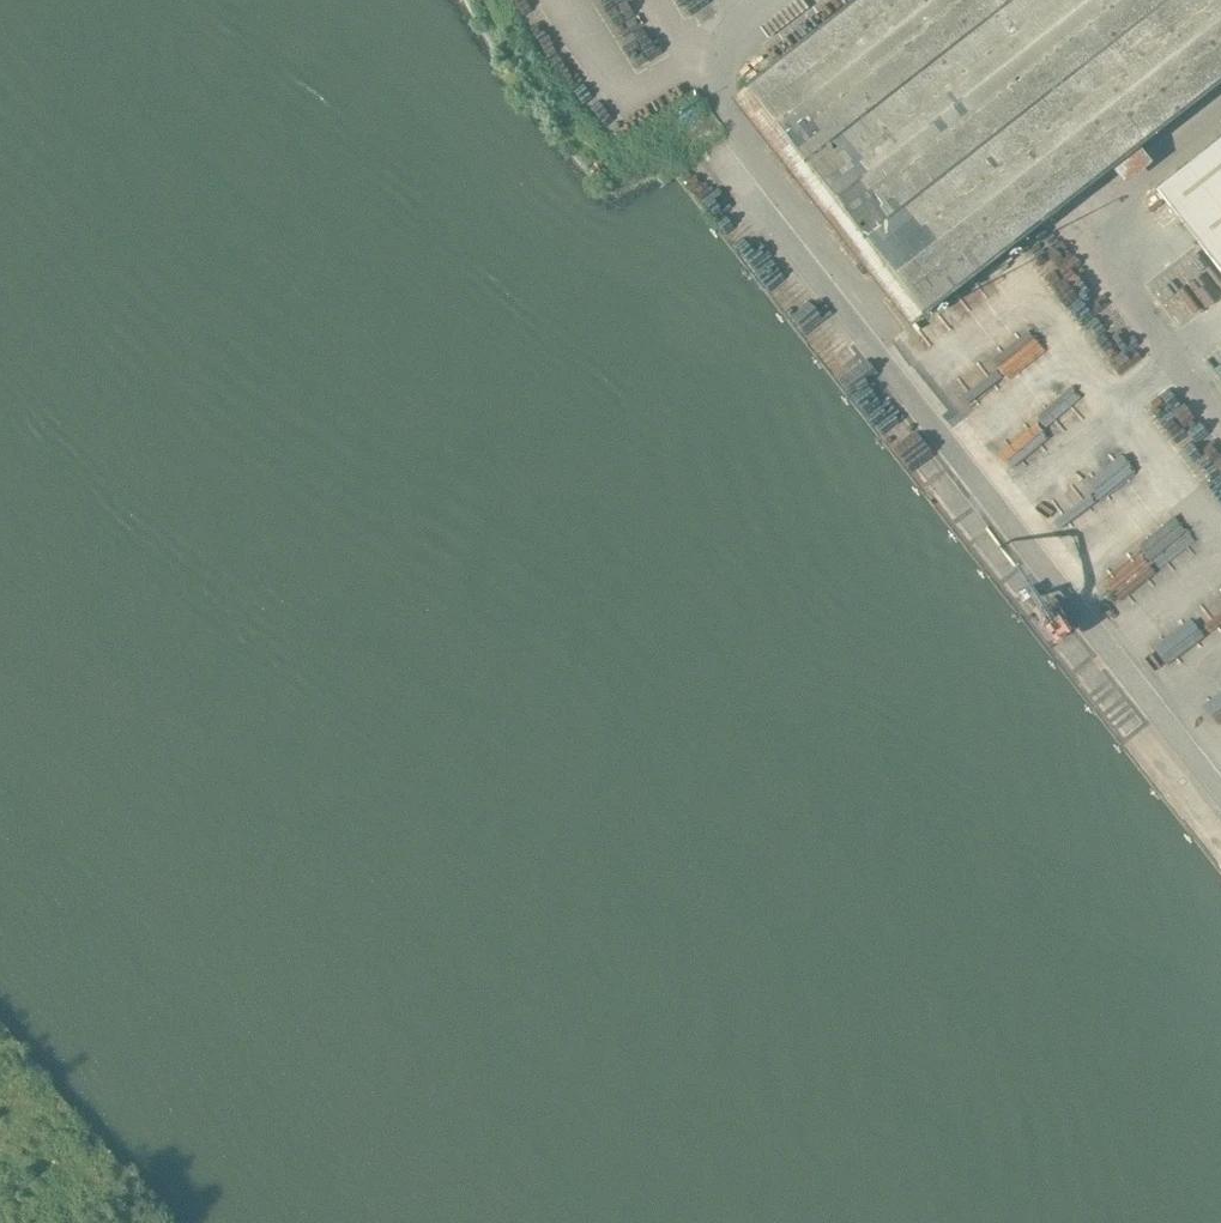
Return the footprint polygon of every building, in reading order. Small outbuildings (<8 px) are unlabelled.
[(1220,81),(1220,0),(852,0),(742,86),(743,87),(729,98),(907,325),(921,314),(922,316),(1220,81)] [(1155,188),(1220,272),(1220,136),(1155,188)]
